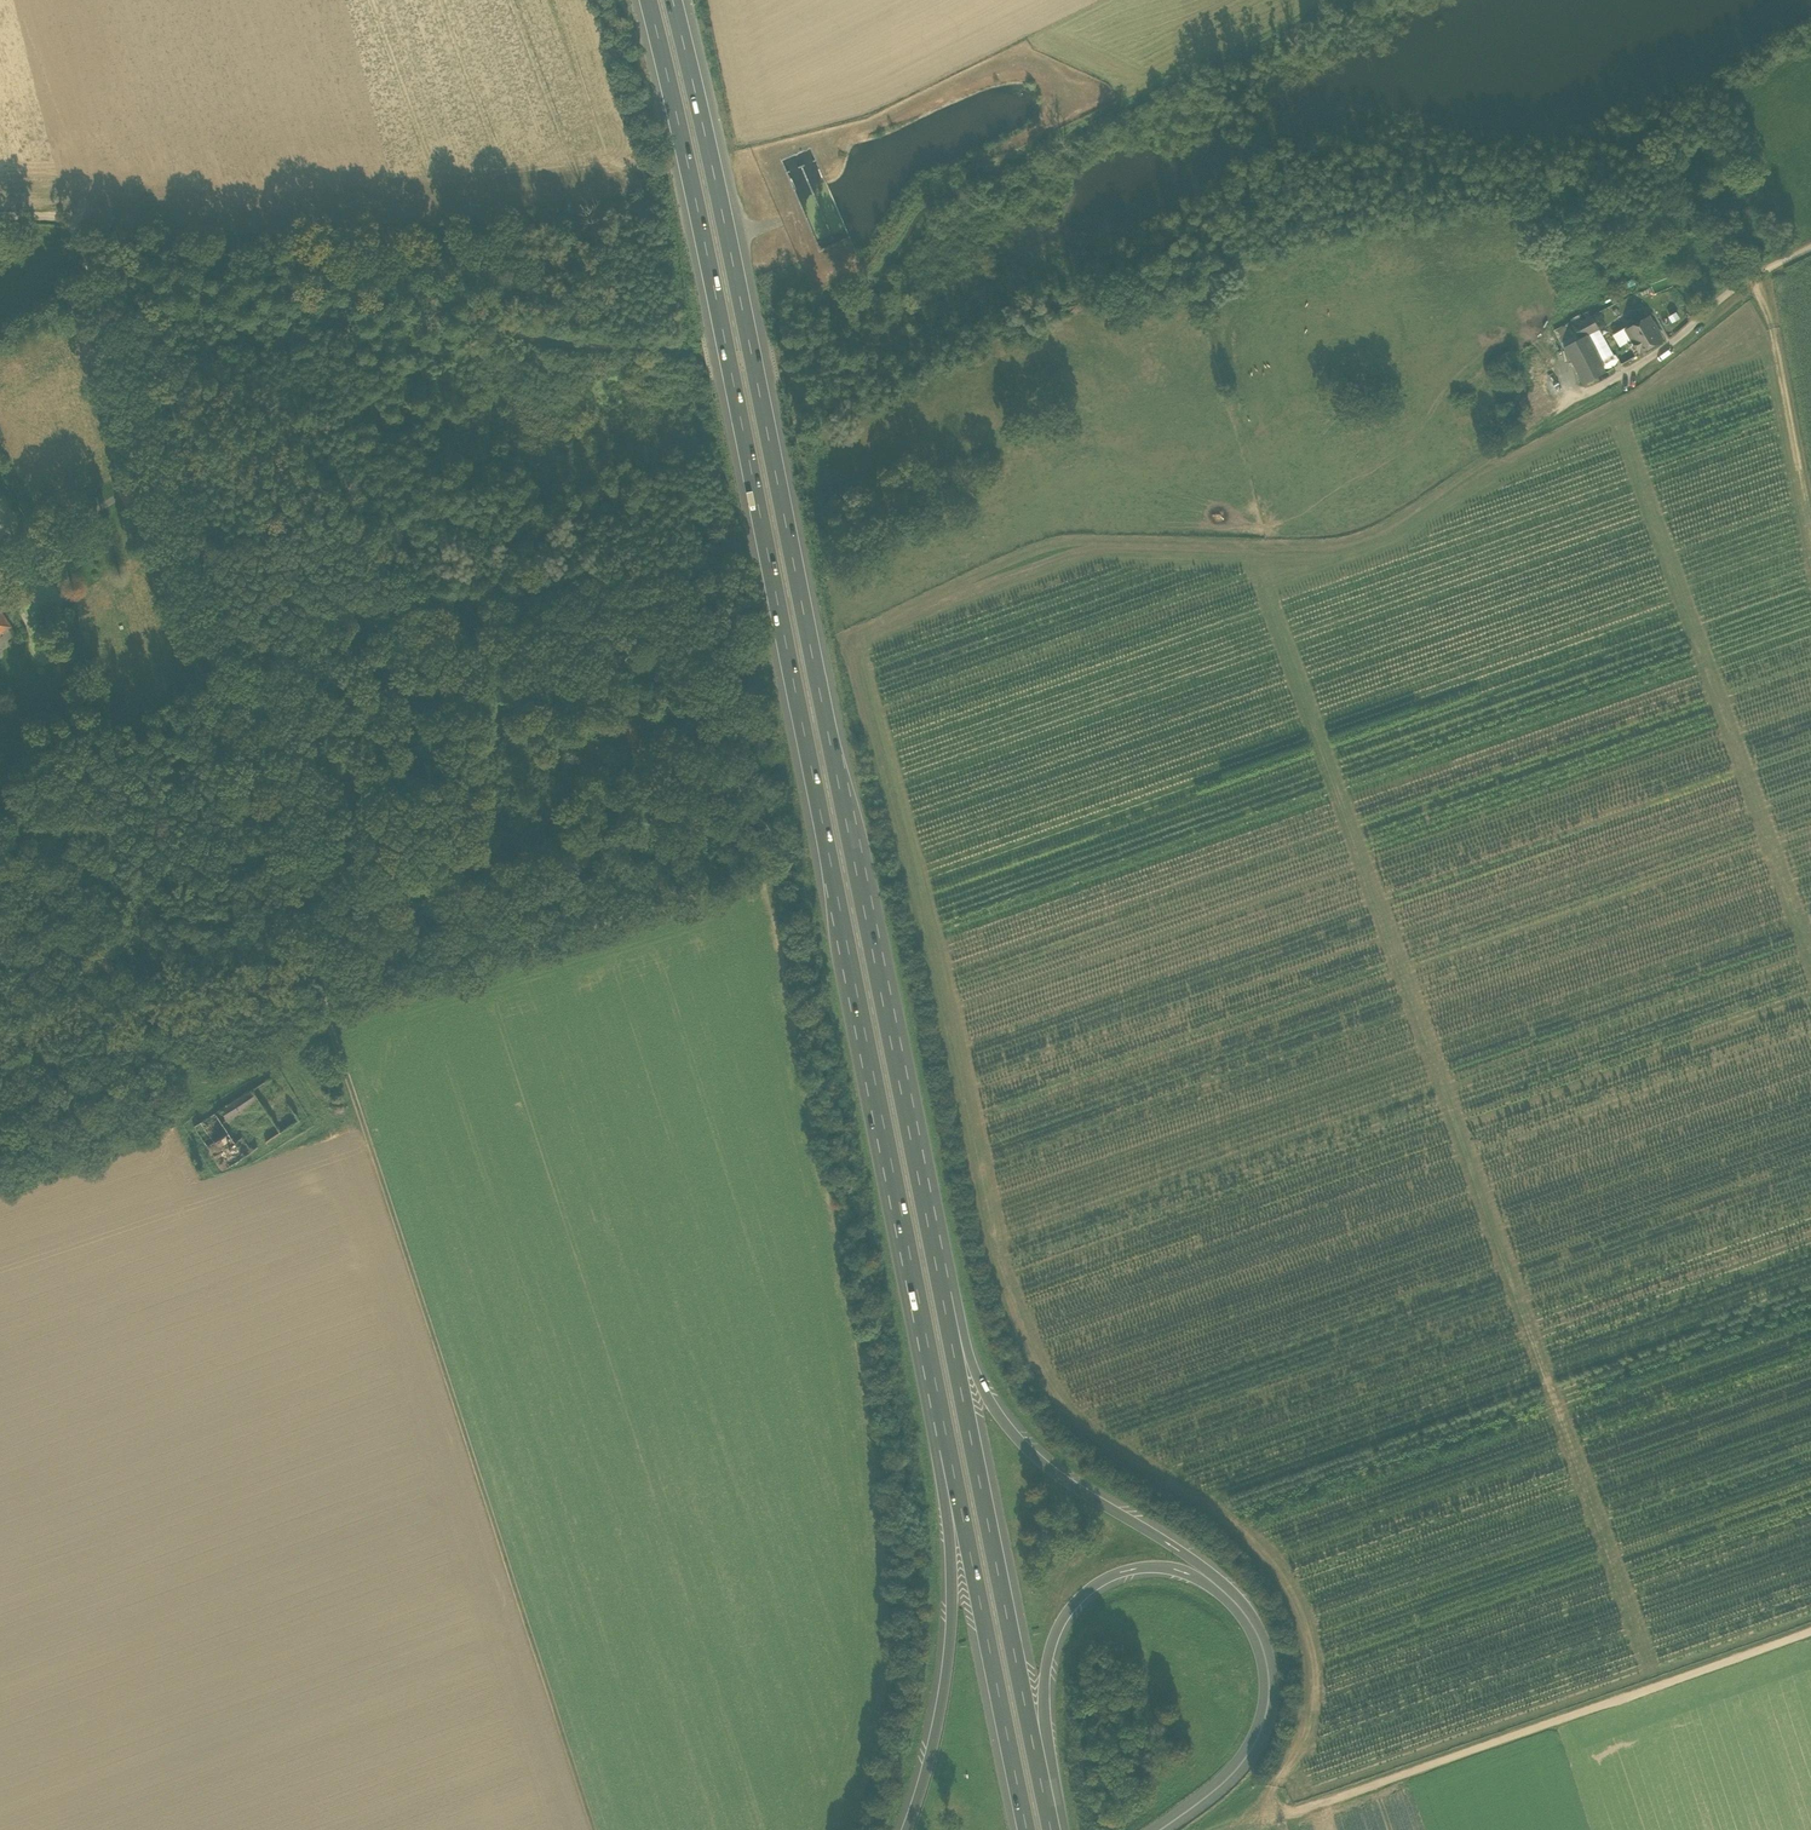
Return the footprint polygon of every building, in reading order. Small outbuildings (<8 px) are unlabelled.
[(1592,315),(1573,325),(1570,322),(1554,331),(1563,347),(1584,384),(1606,372),(1586,336),(1599,329),(1591,317),(1592,315)] [(1628,342),(1635,354),(1639,351),(1640,352),(1662,339),(1649,317),(1626,330),(1632,340),(1628,342)] [(1510,330),(1500,336),(1507,347),(1517,341),(1510,330)] [(11,626),(0,611),(0,633),(11,626)] [(252,1090),(216,1113),(223,1123),(259,1101),(252,1090)] [(195,1126),(208,1147),(229,1133),(223,1123),(216,1113),(195,1126)] [(235,1143),(229,1133),(208,1147),(224,1172),(253,1153),(243,1138),(235,1143)]
